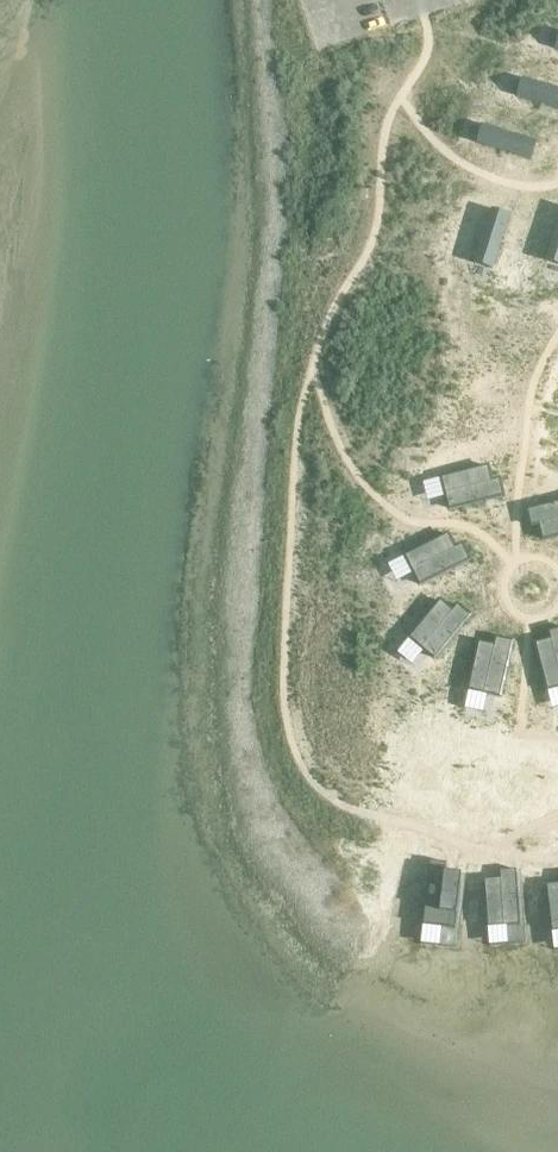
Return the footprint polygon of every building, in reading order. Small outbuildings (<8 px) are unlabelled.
[(516,96),(557,109),(557,89),(522,77),(521,78),(527,80),(522,96),(516,94),(516,96)] [(476,142),(476,143),(530,160),(536,142),(482,125),(481,126),(487,127),(482,144),(476,142)] [(491,209),(474,263),(475,264),(477,258),(493,263),(491,269),(492,269),(509,215),(491,209)] [(544,262),(546,263),(547,257),(557,261),(557,219),(544,262)] [(488,467),(441,479),(441,481),(445,480),(448,492),(444,493),(445,498),(449,510),(486,501),(485,496),(491,494),(492,499),(503,497),(499,480),(491,482),(488,467)] [(527,511),(531,527),(539,525),(543,540),(557,536),(557,502),(543,506),(545,511),(539,513),(537,508),(527,511)] [(448,535),(405,556),(405,558),(409,556),(415,568),(411,569),(413,574),(419,585),(454,568),(452,563),(457,561),(460,565),(469,560),(462,545),(455,549),(448,535)] [(441,602),(409,639),(411,640),(413,637),(423,645),(420,648),(424,651),(434,660),(459,630),(455,627),(459,622),(463,626),(470,617),(458,606),(453,612),(441,602)] [(536,644),(547,691),(549,690),(548,686),(557,684),(557,630),(549,632),(551,640),(536,644)] [(479,643),(468,690),(470,690),(471,687),(483,689),(483,693),(487,694),(500,697),(509,659),(504,658),(505,652),(510,653),(512,642),(496,639),(494,646),(479,643)] [(428,862),(421,926),(423,927),(424,923),(436,924),(436,928),(441,928),(454,930),(458,893),(453,892),(453,886),(458,886),(460,875),(443,874),(444,864),(428,862)] [(499,880),(483,881),(486,928),(488,928),(487,924),(500,924),(500,927),(505,927),(518,926),(516,889),(511,889),(510,883),(516,883),(515,872),(498,873),(499,880)] [(545,886),(550,933),(552,933),(551,929),(557,928),(557,885),(545,886)]
